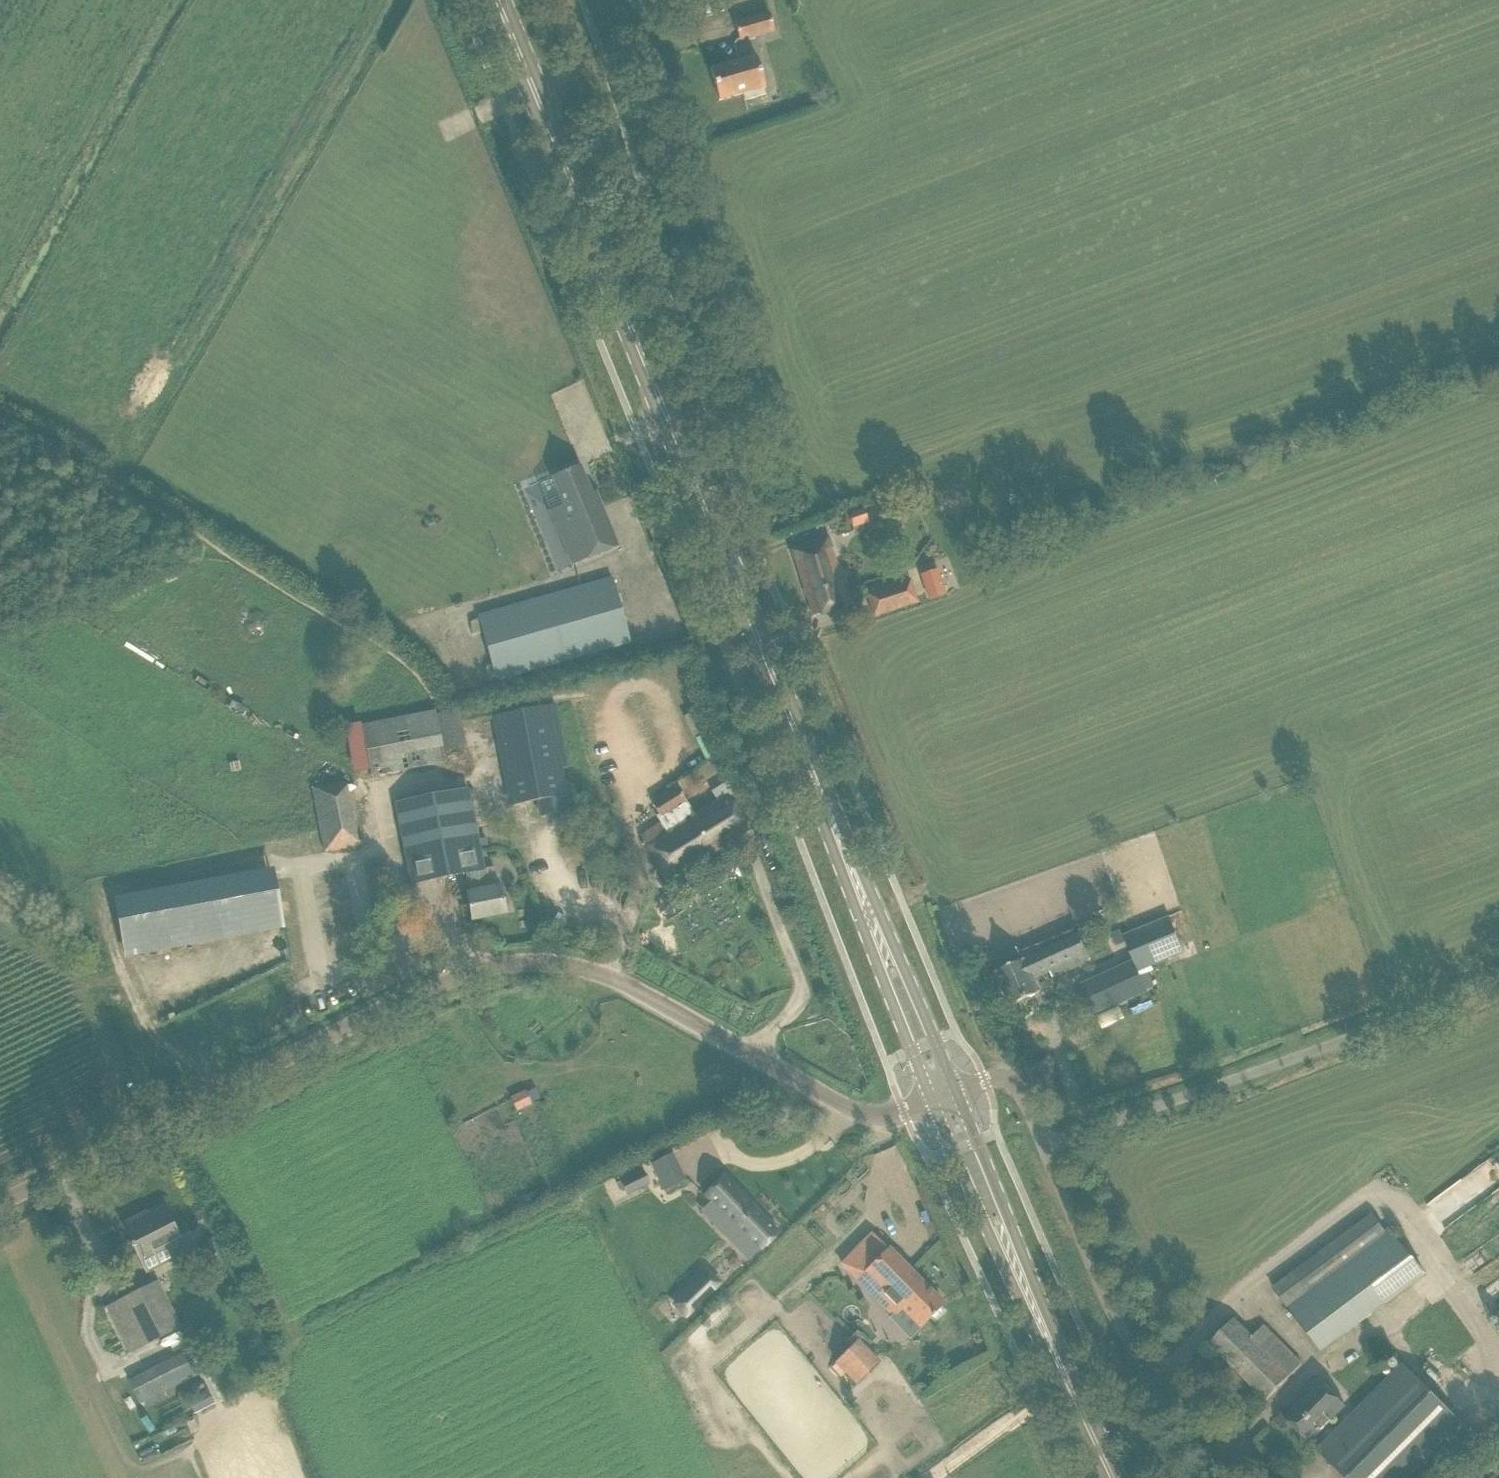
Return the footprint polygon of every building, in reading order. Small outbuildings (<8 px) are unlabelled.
[(734,22),(739,40),(774,29),(768,12),(734,22)] [(761,75),(756,55),(710,68),(719,100),(765,87),(761,75)] [(552,477),(563,503),(549,509),(572,565),(616,547),(594,493),(590,494),(579,466),(552,477)] [(864,510),(845,517),(850,528),(868,521),(864,510)] [(849,605),(829,537),(791,549),(812,617),(849,605)] [(937,571),(921,576),(929,598),(944,593),(937,571)] [(477,617),(495,679),(631,640),(613,578),(477,617)] [(884,584),(863,591),(872,617),(917,602),(909,580),(885,589),(884,584)] [(552,705),(499,715),(515,804),(538,799),(541,809),(566,803),(563,787),(559,769),(564,768),(552,705)] [(361,724),(371,778),(445,764),(443,751),(465,747),(457,710),(436,715),(435,710),(361,724)] [(353,781),(315,785),(322,849),(361,845),(353,781)] [(663,823),(640,837),(667,881),(700,861),(700,860),(748,830),(726,793),(694,815),(678,788),(652,804),(663,823)] [(487,888),(469,790),(396,803),(407,864),(411,884),(467,873),(471,892),(466,893),(471,920),(505,913),(499,886),(487,888)] [(131,954),(290,926),(280,866),(120,894),(131,954)] [(1168,917),(1122,936),(1133,961),(1138,972),(1183,952),(1168,917)] [(1033,979),(1063,965),(1066,971),(1090,960),(1078,935),(996,973),(1011,1005),(1039,992),(1033,979)] [(1115,969),(1082,984),(1087,995),(1095,1014),(1128,999),(1140,994),(1147,991),(1138,972),(1133,961),(1127,964),(1115,969)] [(525,1092),(511,1099),(516,1110),(530,1103),(525,1092)] [(641,1169),(619,1180),(626,1194),(648,1183),(641,1169)] [(723,1176),(704,1195),(733,1225),(724,1234),(723,1233),(723,1234),(748,1260),(757,1250),(759,1252),(778,1233),(723,1176)] [(125,1230),(134,1248),(139,1258),(165,1245),(172,1258),(195,1247),(184,1226),(175,1230),(162,1206),(147,1214),(149,1218),(125,1230)] [(1424,1274),(1390,1228),(1305,1291),(1293,1274),(1273,1289),(1319,1351),(1424,1274)] [(896,1305),(920,1328),(943,1305),(872,1234),(841,1265),(893,1317),(898,1313),(893,1308),(896,1305)] [(210,1240),(198,1246),(203,1258),(215,1252),(210,1240)] [(707,1272),(674,1304),(685,1316),(718,1283),(707,1272)] [(145,1345),(176,1330),(153,1284),(122,1299),(145,1345)] [(1266,1350),(1234,1318),(1209,1344),(1266,1400),(1302,1364),(1277,1340),(1266,1350)] [(836,1362),(857,1383),(878,1363),(857,1342),(836,1362)] [(131,1377),(142,1398),(197,1372),(186,1350),(131,1377)] [(1317,1451),(1344,1477),(1405,1477),(1461,1422),(1413,1375),(1403,1365),(1331,1437),(1317,1451)] [(1285,1419),(1308,1443),(1345,1406),(1316,1378),(1291,1404),(1295,1408),(1285,1419)] [(207,1392),(188,1401),(194,1413),(213,1404),(207,1392)]
